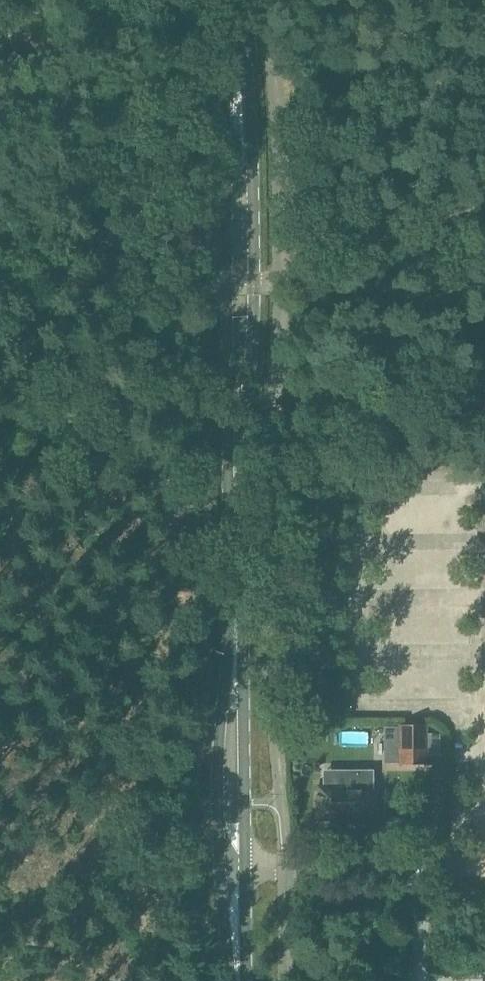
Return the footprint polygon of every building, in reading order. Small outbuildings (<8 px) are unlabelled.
[(9,26),(0,20),(0,39),(9,26)] [(427,725),(400,725),(400,727),(400,763),(400,764),(403,764),(427,764),(427,756),(441,756),(441,733),(427,733),(427,725)] [(375,815),(375,791),(373,791),(373,772),(342,772),(342,786),(319,786),(319,820),(343,820),(343,815),(375,815)]
